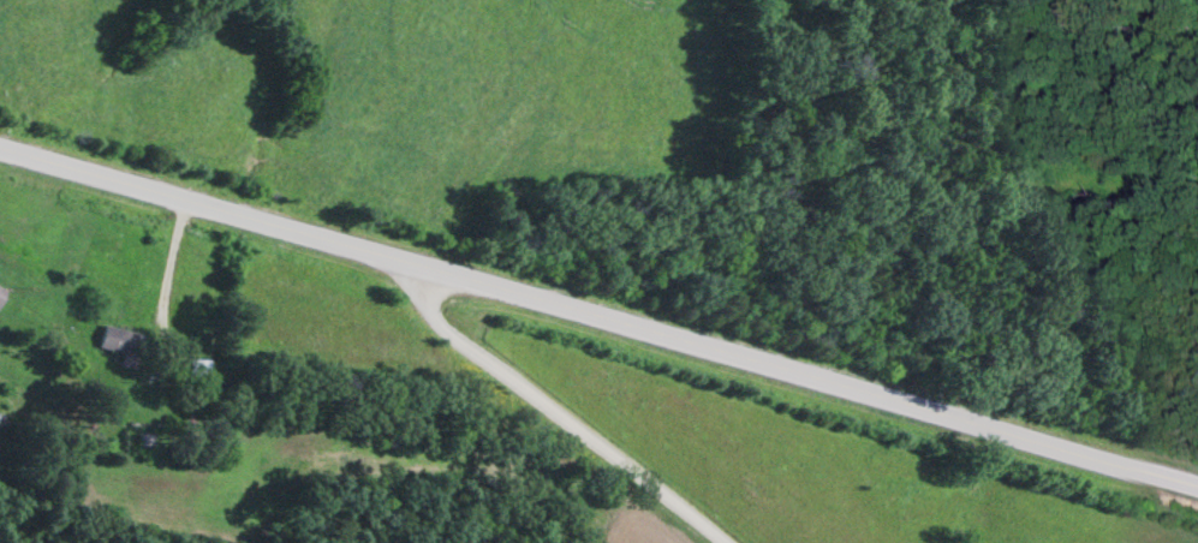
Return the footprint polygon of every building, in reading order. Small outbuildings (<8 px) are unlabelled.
[(139,338),(100,328),(95,350),(119,356),(117,367),(131,371),(139,338)]
